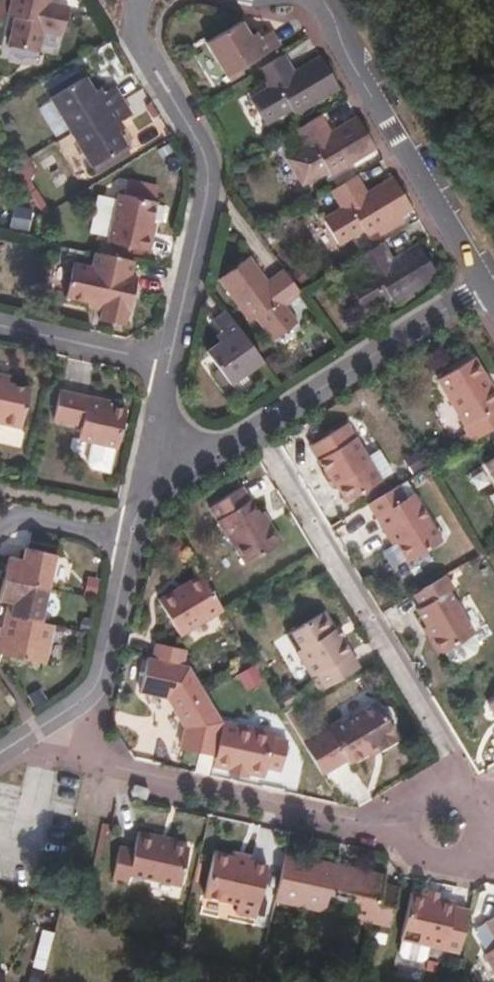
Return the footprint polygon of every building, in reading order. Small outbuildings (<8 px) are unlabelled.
[(9,14),(16,16),(9,46),(38,53),(44,25),(49,26),(49,31),(61,33),(68,7),(54,3),(52,7),(48,6),(49,0),(12,0),(9,14)] [(257,39),(253,32),(245,20),(210,40),(230,73),(278,46),(270,32),(263,36),(257,39)] [(259,29),(253,32),(257,39),(263,36),(259,29)] [(296,113),(341,87),(322,56),(290,74),(288,70),(291,68),(284,55),(260,70),(267,82),(271,80),(274,83),(251,98),(267,123),(293,109),(296,113)] [(71,132),(124,101),(115,87),(106,92),(99,96),(95,89),(87,75),(51,97),(71,132)] [(99,96),(106,92),(102,86),(95,89),(99,96)] [(132,115),(124,101),(71,132),(96,172),(110,163),(107,157),(128,144),(120,131),(116,123),(122,121),(132,115)] [(334,174),(375,146),(358,117),(328,135),(324,130),(328,127),(321,116),(296,130),(304,141),(308,140),(311,145),(288,158),(304,183),(330,168),(334,174)] [(127,128),(122,121),(116,123),(120,131),(127,128)] [(107,157),(110,163),(132,151),(128,144),(107,157)] [(362,188),(356,174),(329,190),(337,204),(342,202),(345,207),(322,220),(335,244),(362,229),(365,235),(375,229),(401,214),(411,208),(392,177),(362,195),(360,191),(362,188)] [(132,175),(129,191),(142,195),(146,178),(132,175)] [(142,195),(129,191),(124,190),(111,240),(154,250),(159,229),(154,228),(161,197),(157,196),(161,181),(146,178),(142,195)] [(401,214),(375,229),(378,233),(403,219),(401,214)] [(133,276),(136,261),(97,252),(94,268),(74,264),(67,297),(92,303),(91,309),(104,311),(102,320),(126,325),(138,278),(133,276)] [(300,293),(282,269),(270,277),(273,282),(268,285),(248,256),(218,278),(249,320),(255,318),(272,340),(295,323),(279,301),(284,297),(286,301),(300,293)] [(363,269),(355,256),(328,272),(335,284),(341,282),(343,286),(321,300),(336,327),(360,312),(364,316),(409,290),(408,288),(396,269),(391,258),(359,277),(357,273),(363,269)] [(403,265),(396,269),(408,288),(415,284),(403,265)] [(262,360),(226,311),(213,321),(220,331),(224,336),(218,340),(204,351),(217,368),(228,383),(262,360)] [(224,336),(220,331),(213,335),(218,340),(224,336)] [(470,440),(493,426),(493,397),(487,384),(489,382),(472,356),(438,378),(464,424),(462,426),(470,440)] [(222,387),(228,383),(217,368),(211,371),(222,387)] [(22,428),(31,389),(9,383),(10,377),(0,375),(0,423),(22,428)] [(129,411),(112,406),(90,402),(91,397),(62,390),(55,421),(83,427),(80,439),(120,448),(129,411)] [(90,402),(112,406),(112,402),(91,397),(90,402)] [(337,484),(335,485),(346,501),(383,479),(368,457),(349,424),(313,446),(327,472),(330,471),(337,484)] [(368,457),(383,479),(393,472),(380,450),(368,457)] [(332,487),(335,485),(337,484),(330,471),(327,472),(324,474),(332,487)] [(399,485),(370,502),(388,534),(392,532),(409,560),(417,563),(430,555),(434,545),(443,540),(425,511),(417,515),(399,485)] [(244,564),(281,542),(264,511),(259,513),(244,487),(210,507),(244,564)] [(3,580),(49,590),(56,556),(25,549),(23,562),(8,559),(3,580)] [(224,609),(202,573),(160,600),(180,635),(224,609)] [(447,575),(415,594),(422,606),(419,609),(434,634),(432,641),(436,647),(446,651),(475,634),(477,632),(451,590),(455,588),(447,575)] [(49,590),(3,580),(0,595),(0,603),(8,605),(14,605),(12,617),(42,624),(49,590)] [(328,687),(361,667),(344,638),(342,639),(335,628),(325,611),(293,631),(301,646),(298,649),(313,675),(318,673),(328,687)] [(3,656),(46,665),(55,627),(42,624),(12,617),(6,616),(5,628),(0,655),(3,656)] [(342,639),(344,638),(348,635),(341,625),(335,628),(342,639)] [(475,634),(446,651),(452,660),(461,662),(477,652),(481,643),(475,634)] [(154,657),(183,663),(187,649),(158,642),(154,657)] [(217,754),(224,721),(206,691),(192,666),(183,663),(154,657),(149,656),(141,690),(168,697),(185,726),(181,746),(217,754)] [(320,691),(328,687),(318,673),(313,675),(311,677),(320,691)] [(299,699),(292,687),(279,695),(286,707),(299,699)] [(306,744),(324,773),(348,758),(351,762),(369,751),(378,745),(381,751),(400,739),(395,729),(397,721),(388,708),(382,707),(378,700),(312,739),(306,744)] [(287,712),(306,744),(312,739),(293,708),(287,712)] [(217,754),(215,764),(265,775),(267,765),(282,768),(288,738),(273,735),(274,731),(224,721),(217,754)] [(378,745),(369,751),(372,756),(381,751),(378,745)] [(134,793),(146,797),(150,788),(138,784),(134,793)] [(165,840),(166,835),(146,831),(143,848),(128,845),(122,876),(139,880),(141,873),(189,883),(197,847),(180,843),(165,840)] [(235,857),(250,860),(251,854),(236,851),(235,857)] [(269,864),(250,860),(235,857),(213,852),(203,895),(238,903),(237,913),(258,917),(269,864)] [(393,917),(400,887),(385,884),(387,874),(349,866),(347,873),(334,870),(335,863),(288,852),(277,899),(327,910),(331,892),(338,894),(338,897),(353,898),(349,915),(377,922),(378,913),(393,917)] [(347,873),(349,866),(335,863),(334,870),(347,873)] [(461,951),(470,908),(456,905),(457,900),(441,896),(428,893),(414,890),(402,938),(461,951)] [(392,925),(393,917),(378,913),(377,922),(392,925)] [(490,952),(493,950),(493,932),(487,921),(481,924),(484,929),(479,932),(490,952)] [(375,930),(373,940),(386,943),(388,934),(375,930)]
